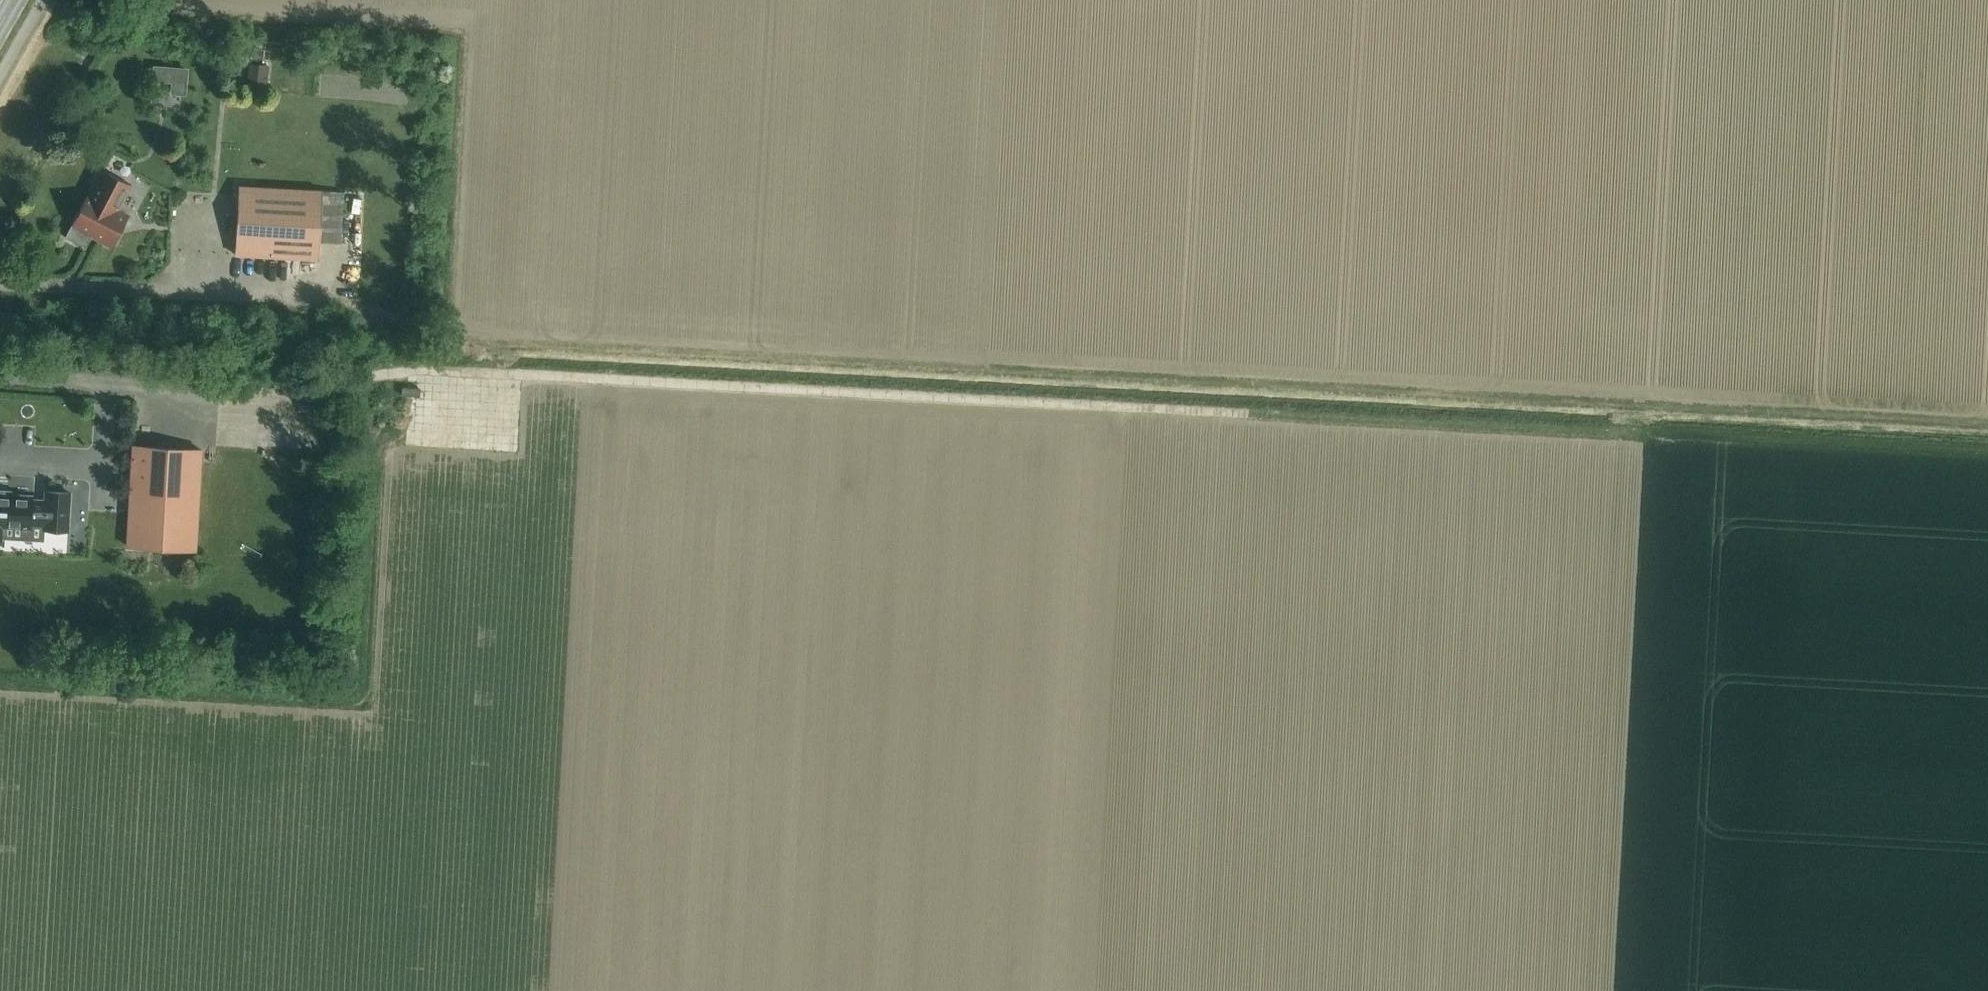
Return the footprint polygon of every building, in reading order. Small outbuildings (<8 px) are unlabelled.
[(129,214),(127,214),(127,215),(116,210),(129,185),(131,186),(131,185),(102,169),(102,171),(103,171),(90,196),(88,195),(89,193),(88,193),(65,237),(85,247),(91,236),(111,247),(129,214)] [(318,258),(321,190),(238,186),(235,254),(318,258)] [(195,549),(200,449),(132,445),(126,545),(195,549)] [(70,492),(45,491),(45,500),(31,499),(31,496),(0,494),(0,538),(1,538),(1,526),(29,528),(29,524),(43,525),(43,529),(68,530),(70,492)]
